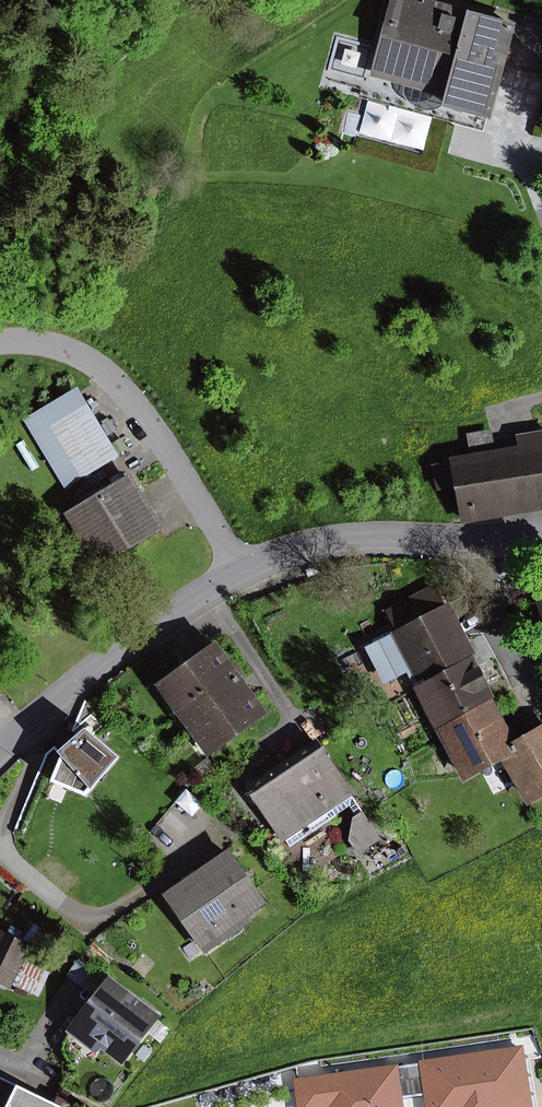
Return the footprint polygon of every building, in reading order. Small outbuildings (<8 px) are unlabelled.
[(327,70),(365,80),(366,76),(436,95),(433,106),(482,119),(508,22),(426,0),(386,0),(374,45),(336,35),(327,70)] [(116,443),(93,403),(54,427),(85,480),(124,456),(123,454),(130,449),(123,438),(116,443)] [(511,434),(513,445),(492,448),(489,429),(463,433),(466,453),(445,456),(446,461),(429,464),(433,490),(450,487),(456,523),(541,509),(541,429),(511,434)] [(172,530),(138,473),(71,513),(106,570),(172,530)] [(393,629),(369,642),(393,686),(404,680),(408,687),(467,655),(470,653),(442,602),(439,604),(429,585),(383,610),(393,629)] [(227,663),(210,639),(149,684),(204,757),(264,713),(237,676),(242,673),(232,659),(227,663)] [(490,698),(467,655),(408,687),(431,729),(488,699),(490,698)] [(501,722),(488,699),(431,729),(458,780),(497,759),(506,754),(500,743),(512,736),(503,721),(501,722)] [(512,736),(500,743),(506,754),(497,759),(522,805),(541,794),(541,720),(512,736)] [(130,756),(96,728),(70,752),(73,755),(68,759),(58,783),(93,795),(98,786),(102,789),(130,756)] [(378,839),(312,742),(243,788),(279,842),(283,839),(287,845),(346,806),(352,815),(349,818),(347,839),(356,853),(378,839)] [(425,770),(419,754),(409,757),(415,773),(425,770)] [(201,803),(182,789),(172,803),(190,817),(201,803)] [(405,806),(397,810),(402,821),(410,817),(405,806)] [(261,904),(223,849),(157,894),(190,942),(182,948),(189,959),(197,953),(199,955),(247,922),(243,916),(261,904)] [(2,932),(0,936),(0,984),(14,991),(17,986),(42,999),(54,974),(30,962),(51,933),(35,923),(27,935),(9,926),(6,933),(2,932)] [(167,1017),(115,977),(111,983),(85,962),(72,978),(99,998),(71,1033),(99,1055),(105,1048),(128,1066),(167,1017)] [(412,1061),(413,1067),(417,1096),(418,1106),(526,1106),(518,1047),(412,1061)] [(393,1066),(288,1080),(291,1106),(399,1106),(397,1099),(393,1070),(393,1066)] [(417,1096),(413,1067),(393,1070),(397,1099),(417,1096)] [(0,1073),(0,1106),(70,1106),(0,1073)]
